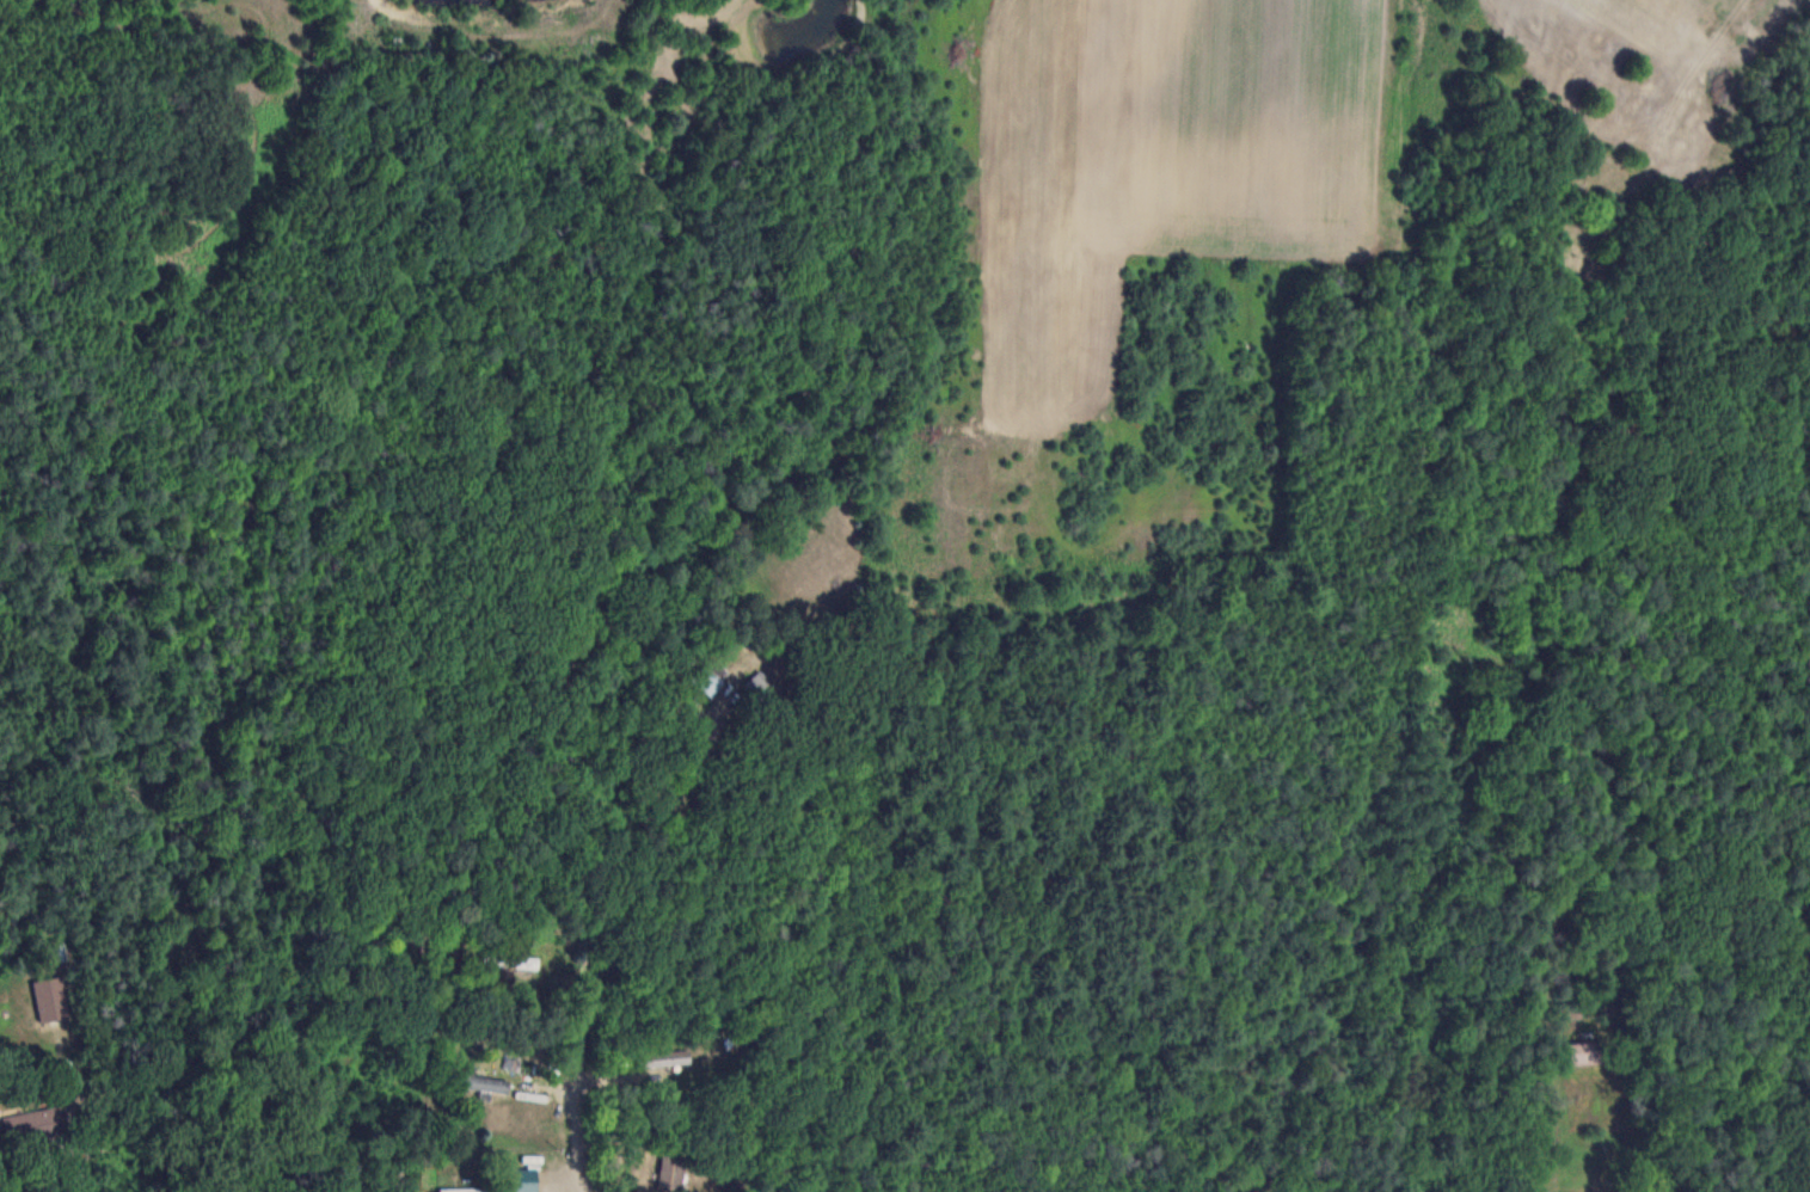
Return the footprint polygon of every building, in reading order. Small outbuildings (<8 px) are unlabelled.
[(690,680),(712,696),(727,675),(705,659),(690,680)] [(62,974),(33,979),(40,1020),(69,1015),(62,974)] [(1570,1041),(1570,1064),(1607,1064),(1607,1041),(1570,1041)] [(690,1050),(638,1050),(638,1064),(690,1064),(690,1050)] [(475,1066),(455,1065),(455,1087),(480,1088),(480,1093),(508,1094),(509,1077),(475,1075),(475,1066)] [(65,1130),(58,1103),(1,1117),(8,1145),(65,1130)] [(510,1191),(537,1191),(537,1167),(510,1168),(510,1191)]
